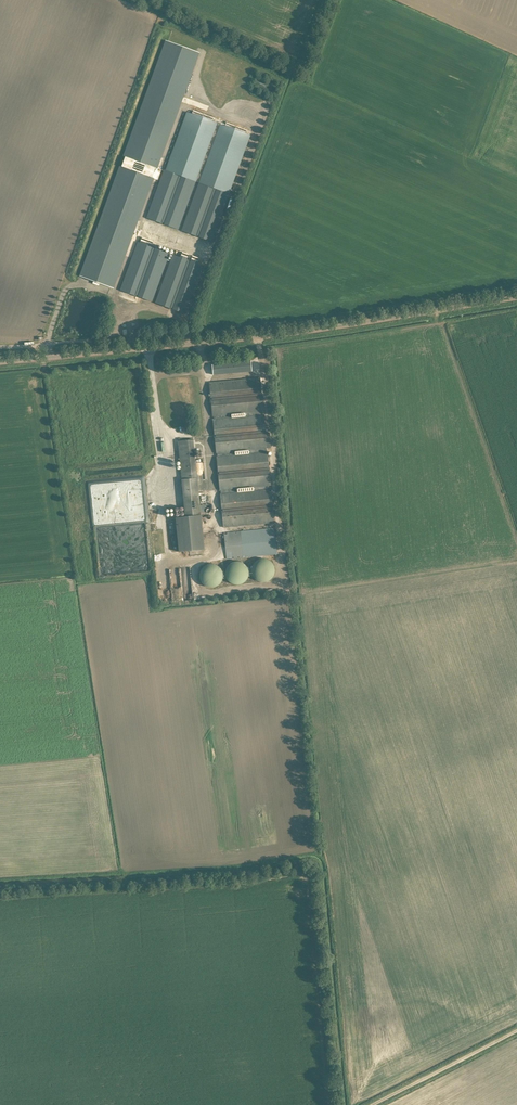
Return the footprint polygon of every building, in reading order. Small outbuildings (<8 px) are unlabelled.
[(157,167),(184,93),(199,53),(165,40),(123,156),(125,156),(122,166),(120,165),(80,275),(94,280),(93,283),(99,285),(100,282),(114,287),(153,178),(158,180),(162,169),(157,167)] [(213,242),(231,194),(229,193),(230,191),(233,183),(251,135),(245,133),(247,129),(245,129),(229,123),(226,122),(225,124),(225,126),(221,124),(212,121),(214,117),(211,117),(196,111),(193,110),(192,113),(187,112),(169,160),(167,166),(165,170),(164,169),(146,218),(178,229),(196,181),(197,181),(199,182),(181,230),(213,242)] [(141,298),(141,297),(152,301),(170,253),(138,241),(122,285),(120,290),(139,297),(141,298)] [(173,254),(157,297),(155,302),(187,314),(204,266),(173,254)] [(251,360),(212,364),(213,375),(252,371),(251,360)] [(213,416),(214,416),(214,419),(213,419),(216,453),(217,453),(217,456),(267,451),(266,448),(271,448),(269,432),(266,433),(266,429),(265,429),(264,414),(263,414),(263,411),(264,411),(260,377),(209,382),(210,387),(213,416)] [(178,440),(185,516),(175,517),(179,551),(204,549),(193,439),(178,440)] [(216,456),(220,490),(271,485),(267,451),(217,456),(216,456)] [(274,522),(271,485),(220,490),(223,527),(274,522)] [(225,558),(242,557),(240,531),(223,532),(225,558)] [(228,584),(244,583),(242,562),(226,563),(228,584)] [(218,586),(217,565),(199,566),(200,587),(218,586)] [(180,583),(179,566),(171,566),(171,584),(180,583)]
